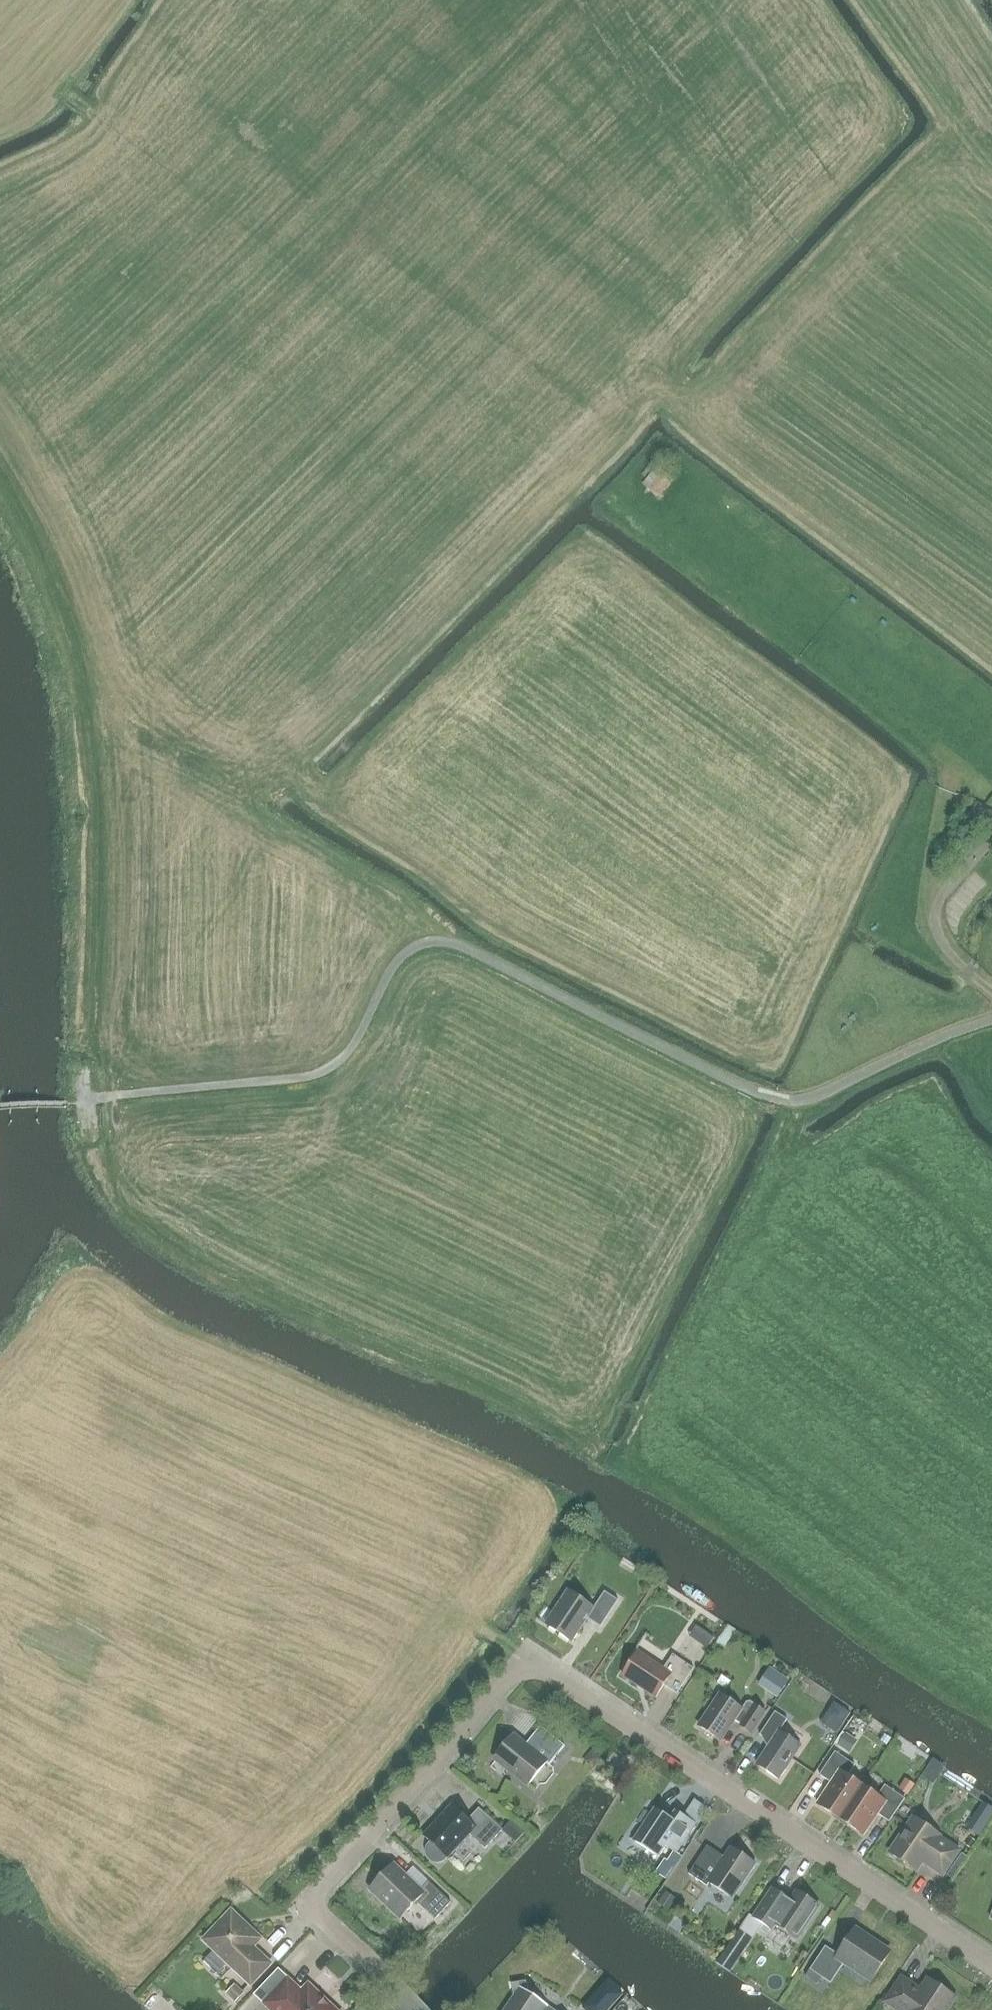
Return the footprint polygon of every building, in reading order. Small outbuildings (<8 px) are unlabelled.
[(660,465),(645,483),(662,497),(676,480),(660,465)] [(618,1600),(604,1591),(594,1608),(568,1591),(545,1624),(572,1642),(587,1618),(600,1627),(618,1600)] [(714,1638),(705,1631),(697,1642),(707,1648),(714,1638)] [(694,1668),(673,1654),(663,1669),(638,1652),(622,1675),(656,1697),(664,1685),(677,1694),(694,1668)] [(786,1681),(777,1675),(769,1688),(778,1694),(786,1681)] [(742,1709),(719,1694),(698,1726),(721,1741),(735,1720),(741,1724),(740,1726),(751,1733),(765,1712),(754,1704),(747,1715),(741,1711),(742,1709)] [(837,1702),(824,1723),(841,1734),(855,1713),(837,1702)] [(787,1719),(775,1711),(759,1735),(771,1742),(756,1764),(779,1779),(801,1746),(779,1731),(787,1719)] [(565,1746),(540,1726),(525,1745),(513,1735),(494,1758),(528,1785),(546,1763),(549,1765),(565,1746)] [(857,1740),(846,1732),(838,1745),(849,1752),(857,1740)] [(584,1761),(594,1768),(601,1758),(591,1751),(584,1761)] [(839,1821),(863,1786),(848,1776),(855,1765),(835,1752),(820,1775),(831,1782),(817,1803),(840,1819),(839,1821)] [(915,1784),(905,1777),(898,1788),(907,1795),(915,1784)] [(878,1796),(863,1786),(839,1821),(840,1822),(841,1820),(864,1835),(878,1814),(889,1822),(905,1798),(885,1785),(878,1796)] [(984,1803),(969,1829),(979,1835),(991,1815),(991,1808),(984,1803)] [(479,1808),(468,1820),(452,1806),(425,1836),(430,1841),(427,1845),(425,1850),(427,1855),(429,1859),(433,1862),(439,1862),(443,1860),(468,1833),(485,1848),(502,1830),(479,1808)] [(695,1824),(680,1814),(675,1822),(650,1806),(650,1807),(654,1810),(634,1839),(630,1837),(629,1838),(658,1857),(666,1846),(676,1853),(695,1824)] [(937,1837),(939,1834),(914,1818),(890,1853),(915,1870),(922,1860),(942,1874),(958,1851),(937,1837)] [(511,1820),(502,1831),(516,1843),(525,1832),(511,1820)] [(754,1863),(731,1848),(725,1858),(707,1846),(689,1874),(707,1886),(709,1882),(732,1897),(754,1863)] [(394,1865),(393,1864),(370,1889),(371,1890),(372,1888),(401,1916),(400,1917),(400,1918),(416,1902),(435,1920),(451,1903),(428,1881),(418,1891),(393,1867),(394,1865)] [(790,1901),(772,1889),(753,1917),(772,1929),(775,1924),(797,1939),(819,1906),(796,1891),(790,1901)] [(658,1904),(669,1911),(676,1899),(665,1892),(658,1904)] [(259,1939),(231,1913),(205,1940),(251,1984),(269,1964),(251,1947),(259,1939)] [(745,1921),(738,1932),(748,1938),(755,1927),(745,1921)] [(889,1953),(854,1930),(838,1954),(825,1946),(810,1970),(804,1976),(817,1985),(822,1978),(830,1983),(845,1962),(872,1980),(889,1953)] [(955,1997),(928,1979),(921,1990),(901,1976),(884,2002),(895,2009),(946,2009),(955,1997)] [(623,1993),(608,1979),(583,2006),(587,2009),(608,2009),(623,1993)] [(288,1981),(266,2004),(273,2009),(337,2009),(333,2006),(330,2006),(308,1986),(301,1993),(288,1981)] [(547,2007),(527,1993),(525,1982),(512,1984),(515,1996),(505,2009),(551,2009),(547,2007)] [(235,1984),(225,1993),(234,2003),(244,1993),(235,1984)]
